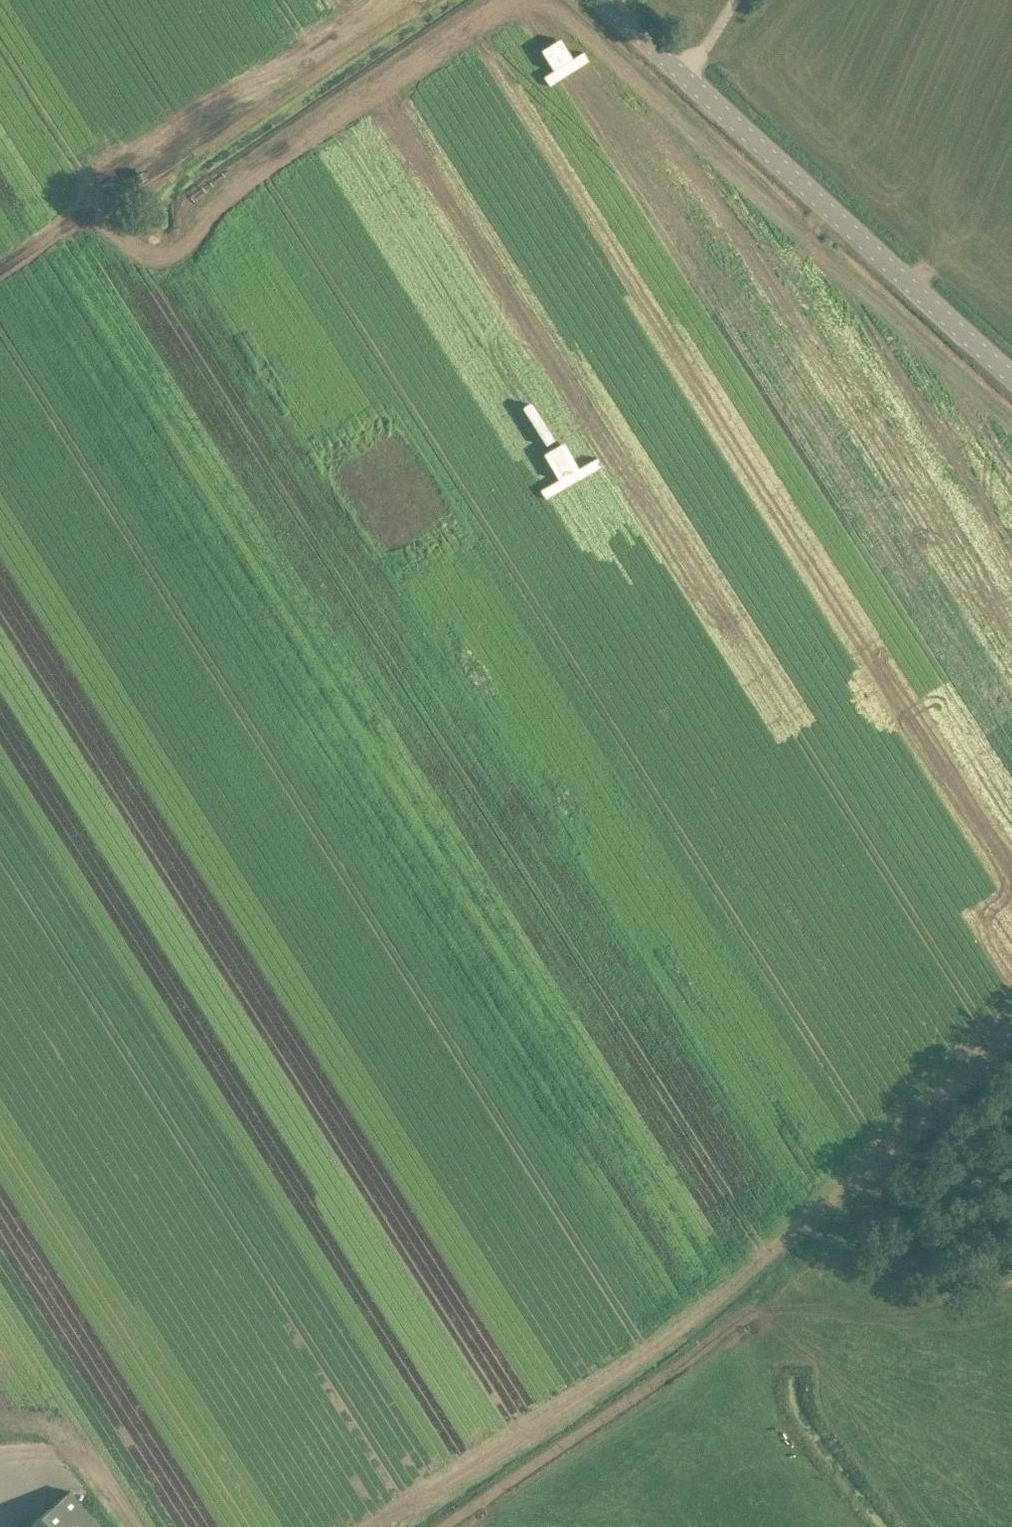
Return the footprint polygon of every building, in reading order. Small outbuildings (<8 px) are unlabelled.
[(83,1504),(71,1490),(28,1526),(103,1526),(83,1504)]
